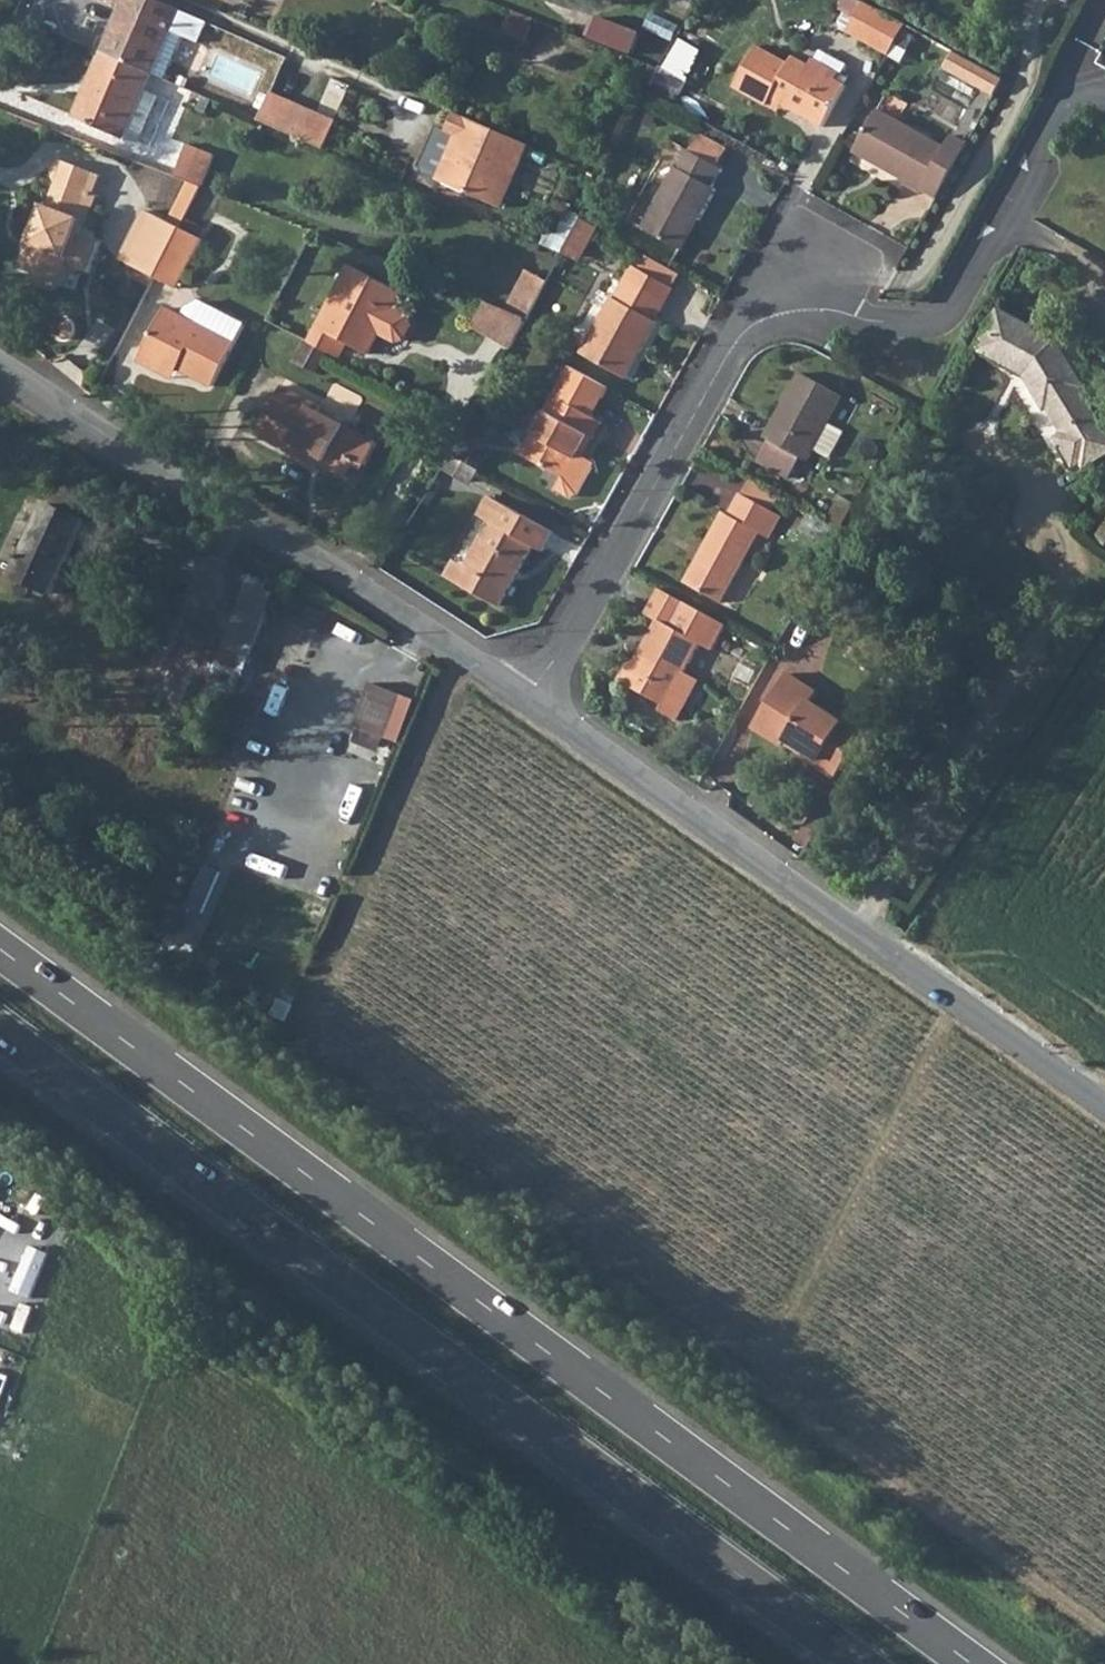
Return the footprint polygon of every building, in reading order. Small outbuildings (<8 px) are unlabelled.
[(164,79),(183,36),(198,42),(207,22),(179,9),(158,0),(125,0),(123,5),(130,7),(121,27),(115,24),(102,52),(151,73),(164,79)] [(906,25),(864,1),(848,31),(889,55),(906,25)] [(130,7),(123,5),(115,24),(121,27),(130,7)] [(638,54),(646,31),(602,15),(594,38),(638,54)] [(525,40),(531,25),(510,17),(504,32),(525,40)] [(795,56),(791,63),(759,45),(735,87),(768,105),(772,98),(824,127),(847,85),(837,80),(841,73),(815,58),(811,65),(795,56)] [(1004,78),(955,51),(946,68),(994,95),(1004,78)] [(144,89),(151,73),(102,52),(75,116),(123,137),(144,89)] [(144,89),(123,137),(139,142),(159,95),(144,89)] [(337,121),(272,92),(259,121),(324,149),(337,121)] [(921,192),(923,190),(937,198),(967,144),(952,135),(945,147),(878,110),(855,151),(907,181),(906,183),(921,192)] [(529,145),(456,113),(448,131),(463,138),(460,144),(456,142),(439,179),(439,181),(501,208),(529,145)] [(460,144),(463,138),(448,131),(440,128),(423,167),(425,173),(439,179),(456,142),(460,144)] [(686,148),(642,227),(679,248),(696,218),(700,221),(718,190),(714,187),(724,169),(719,166),(729,148),(702,133),(692,151),(686,148)] [(187,145),(175,175),(203,185),(215,156),(187,145)] [(93,193),(100,175),(64,161),(58,162),(54,165),(52,169),(52,172),(53,176),(57,181),(47,207),(43,205),(37,220),(34,219),(27,236),(30,237),(19,268),(34,273),(38,281),(52,286),(60,283),(66,265),(87,273),(99,242),(78,235),(83,220),(76,217),(86,190),(93,193)] [(189,182),(168,222),(181,228),(202,187),(189,182)] [(88,222),(99,195),(86,190),(76,217),(88,222)] [(181,228),(168,222),(146,210),(120,260),(155,278),(181,228)] [(598,227),(581,217),(576,227),(567,245),(583,254),(598,227)] [(679,248),(684,251),(700,221),(696,218),(679,248)] [(549,229),(541,244),(563,253),(564,251),(567,245),(576,227),(563,221),(558,233),(549,229)] [(181,228),(155,278),(176,289),(202,240),(181,228)] [(567,245),(564,251),(580,260),(583,254),(567,245)] [(681,273),(649,255),(641,269),(673,287),(681,273)] [(627,278),(667,300),(674,288),(673,287),(641,269),(635,265),(627,278)] [(402,292),(352,266),(311,343),(329,352),(332,354),(340,338),(369,354),(381,332),(398,341),(405,339),(412,325),(410,318),(393,309),(402,292)] [(529,270),(509,307),(530,315),(548,281),(529,270)] [(658,321),(656,320),(667,300),(627,278),(617,298),(615,297),(583,353),(627,378),(658,321)] [(245,325),(200,302),(187,308),(182,317),(165,308),(139,360),(161,371),(169,357),(182,363),(194,369),(191,375),(213,386),(245,325)] [(473,326),(512,347),(528,318),(507,310),(488,302),(473,326)] [(530,315),(509,307),(507,310),(528,318),(530,315)] [(1001,309),(979,349),(1013,368),(1022,363),(1028,373),(1025,375),(1046,410),(1049,408),(1064,433),(1057,437),(1074,467),(1082,463),(1085,468),(1104,455),(1104,428),(1081,389),(1085,386),(1057,340),(1001,309)] [(69,317),(65,316),(61,317),(57,319),(54,322),(52,327),(53,332),(54,334),(56,336),(59,338),(61,339),(64,339),(67,339),(70,338),(72,336),(74,334),(75,331),(75,328),(75,324),(74,322),(71,319),(69,317)] [(317,374),(329,352),(311,343),(310,344),(306,342),(295,363),(317,374)] [(161,371),(174,378),(179,369),(182,363),(169,357),(161,371)] [(194,369),(182,363),(179,369),(191,375),(194,369)] [(583,456),(579,454),(588,436),(593,439),(603,422),(592,417),(609,388),(571,367),(523,454),(564,477),(557,490),(570,498),(578,495),(593,468),(591,460),(583,456)] [(802,458),(807,461),(814,449),(829,457),(844,431),(828,423),(843,396),(802,373),(765,438),(770,441),(802,458)] [(344,424),(319,411),(280,390),(256,434),(315,466),(320,458),(325,460),(323,463),(346,475),(354,458),(367,465),(378,443),(344,424)] [(588,436),(579,454),(583,456),(593,439),(588,436)] [(450,454),(478,470),(486,455),(459,440),(450,454)] [(759,461),(791,478),(802,458),(770,441),(759,461)] [(471,483),(478,470),(450,454),(443,467),(471,483)] [(320,458),(315,466),(355,487),(367,465),(354,458),(346,475),(323,463),(325,460),(320,458)] [(781,496),(751,479),(743,494),(773,510),(781,496)] [(743,494),(742,493),(730,515),(724,512),(703,550),(708,553),(702,563),(698,561),(686,583),(722,602),(760,533),(770,538),(782,515),(773,510),(743,494)] [(544,551),(555,532),(491,496),(480,516),(492,522),(468,567),(473,569),(464,586),(501,607),(534,546),(544,551)] [(841,529),(855,504),(842,497),(828,522),(841,529)] [(86,522),(49,505),(16,575),(53,592),(86,522)] [(832,546),(840,532),(819,520),(811,535),(832,546)] [(1096,539),(1104,545),(1104,525),(1096,539)] [(708,553),(703,550),(698,561),(702,563),(708,553)] [(456,560),(447,577),(464,586),(473,569),(468,567),(456,560)] [(251,657),(275,595),(249,585),(225,647),(251,657)] [(713,650),(727,625),(686,602),(661,589),(648,613),(660,620),(634,666),(629,664),(620,680),(664,704),(660,711),(678,721),(700,680),(686,672),(702,644),(713,650)] [(812,701),(817,692),(788,673),(754,727),(784,747),(786,743),(806,756),(808,754),(818,760),(815,765),(836,779),(868,728),(848,715),(844,722),(812,701)] [(384,735),(400,694),(375,684),(359,725),(384,735)]
